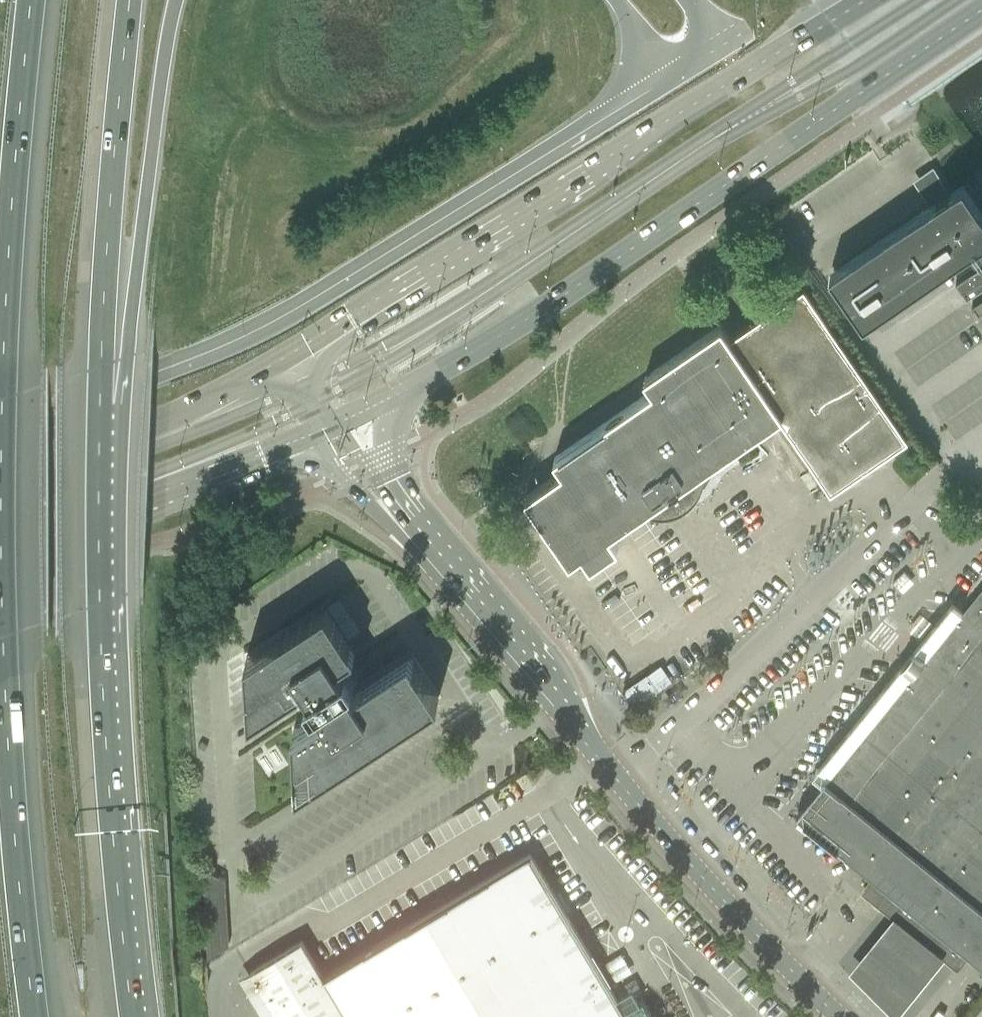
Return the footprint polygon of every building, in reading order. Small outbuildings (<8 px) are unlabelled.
[(833,272),(864,317),(969,245),(971,247),(977,255),(957,269),(963,277),(965,275),(969,281),(967,283),(968,285),(981,275),(981,241),(981,240),(980,238),(981,237),(981,195),(968,178),(961,183),(962,183),(962,184),(954,190),(833,272)] [(973,292),(980,302),(981,300),(981,286),(973,292)] [(540,488),(526,497),(571,561),(583,552),(591,563),(611,549),(617,545),(608,533),(621,524),(653,502),(657,500),(661,502),(663,503),(665,503),(668,504),(670,504),(673,504),(675,504),(678,503),(681,502),(683,501),(685,500),(687,498),(689,497),(690,496),(691,495),(700,483),(695,474),(706,466),(708,465),(731,449),(733,448),(756,432),(757,430),(767,424),(780,415),(855,363),(803,287),(729,338),(720,326),(645,378),(653,390),(580,441),(554,458),(564,472),(540,488)] [(855,363),(780,415),(831,489),(868,464),(885,452),(907,437),(855,363)] [(969,502),(979,495),(972,485),(962,492),(969,502)] [(893,582),(902,592),(913,581),(904,572),(893,582)] [(957,969),(970,954),(981,964),(981,589),(925,659),(915,651),(909,658),(902,666),(912,675),(824,783),(823,782),(798,814),(815,828),(817,826),(878,875),(863,892),(957,969)] [(411,652),(355,689),(355,687),(356,686),(357,681),(357,676),(354,670),(349,665),(345,662),(340,661),(338,662),(337,661),(355,649),(326,604),(246,657),(250,715),(248,716),(249,718),(306,682),(311,690),(307,692),(308,694),(302,698),(308,706),(313,702),(314,704),(318,701),(324,709),(293,729),(297,790),(439,698),(411,655),(412,654),(411,652)] [(661,664),(623,690),(634,707),(672,681),(661,664)] [(643,1000),(624,1011),(530,853),(323,977),(301,940),(250,971),(278,1016),(653,1016),(643,1000)] [(889,914),(838,973),(887,1016),(890,1016),(940,957),(889,914)]
